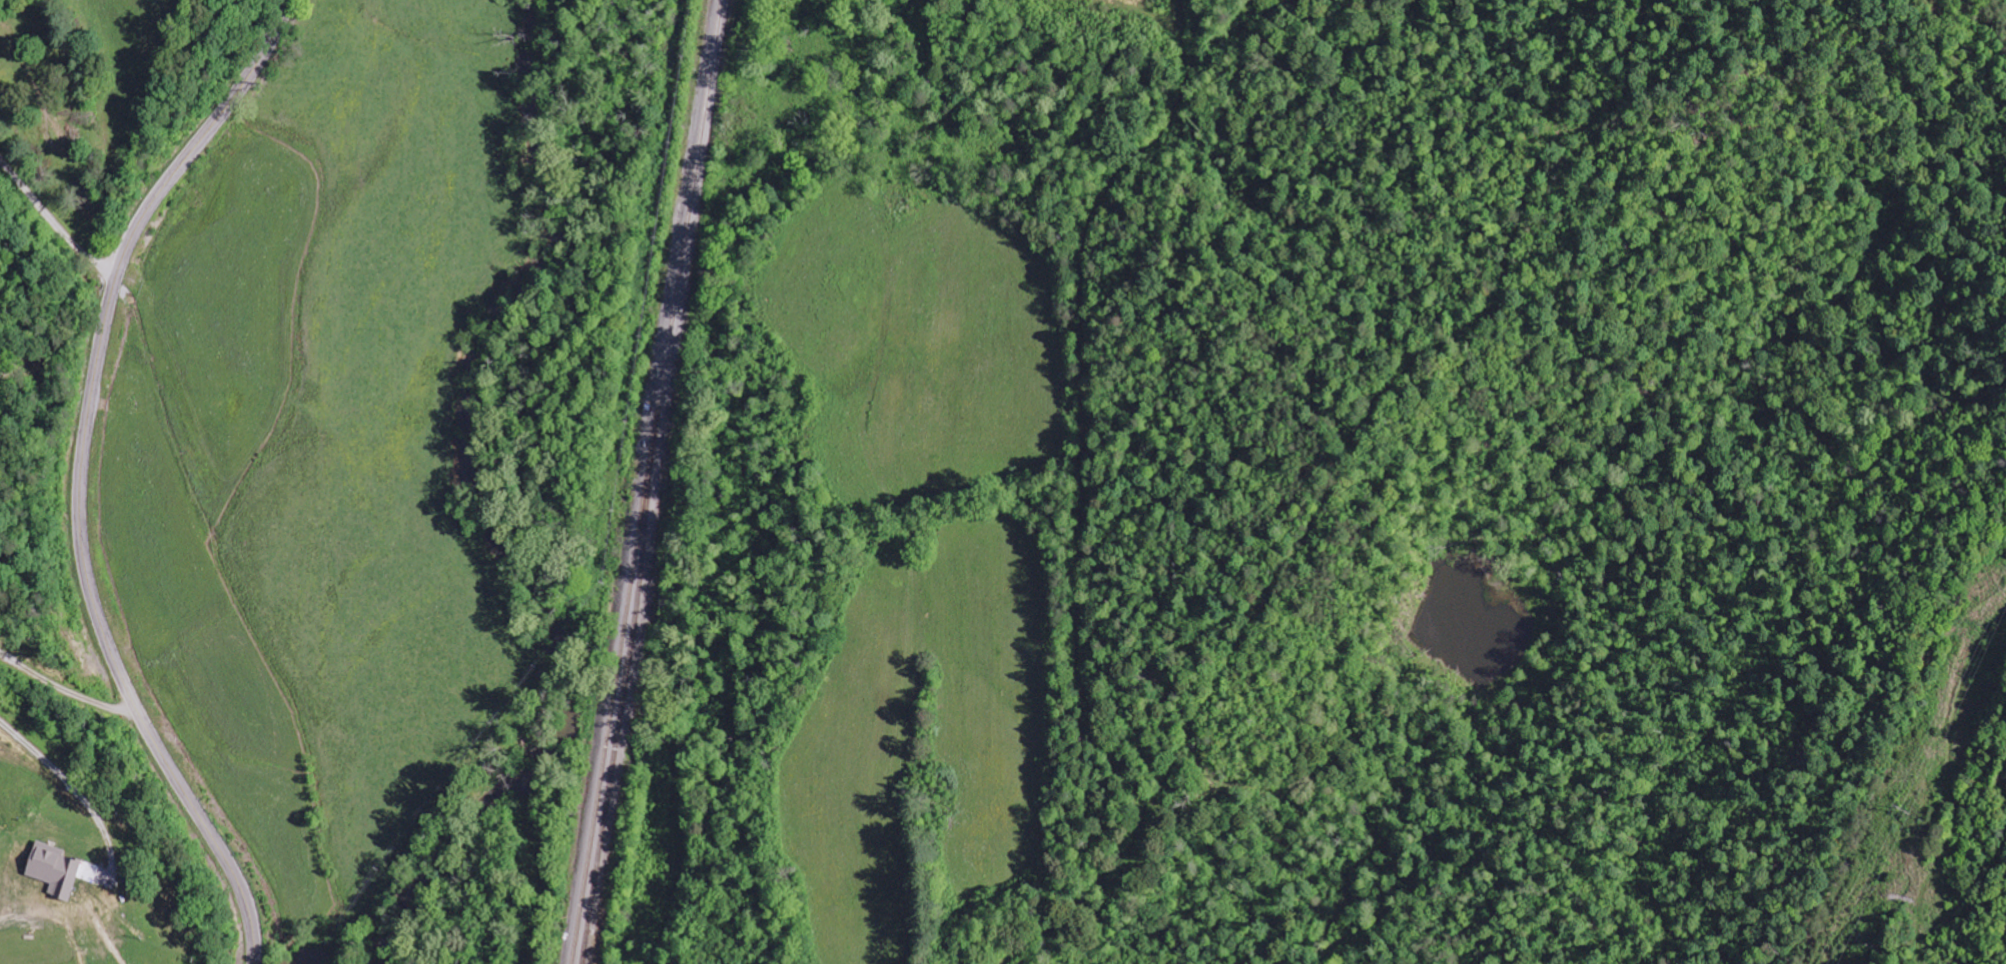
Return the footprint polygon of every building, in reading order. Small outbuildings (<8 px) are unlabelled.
[(82,861),(64,856),(66,851),(34,842),(24,875),(50,884),(46,896),(69,903),(82,861)]
